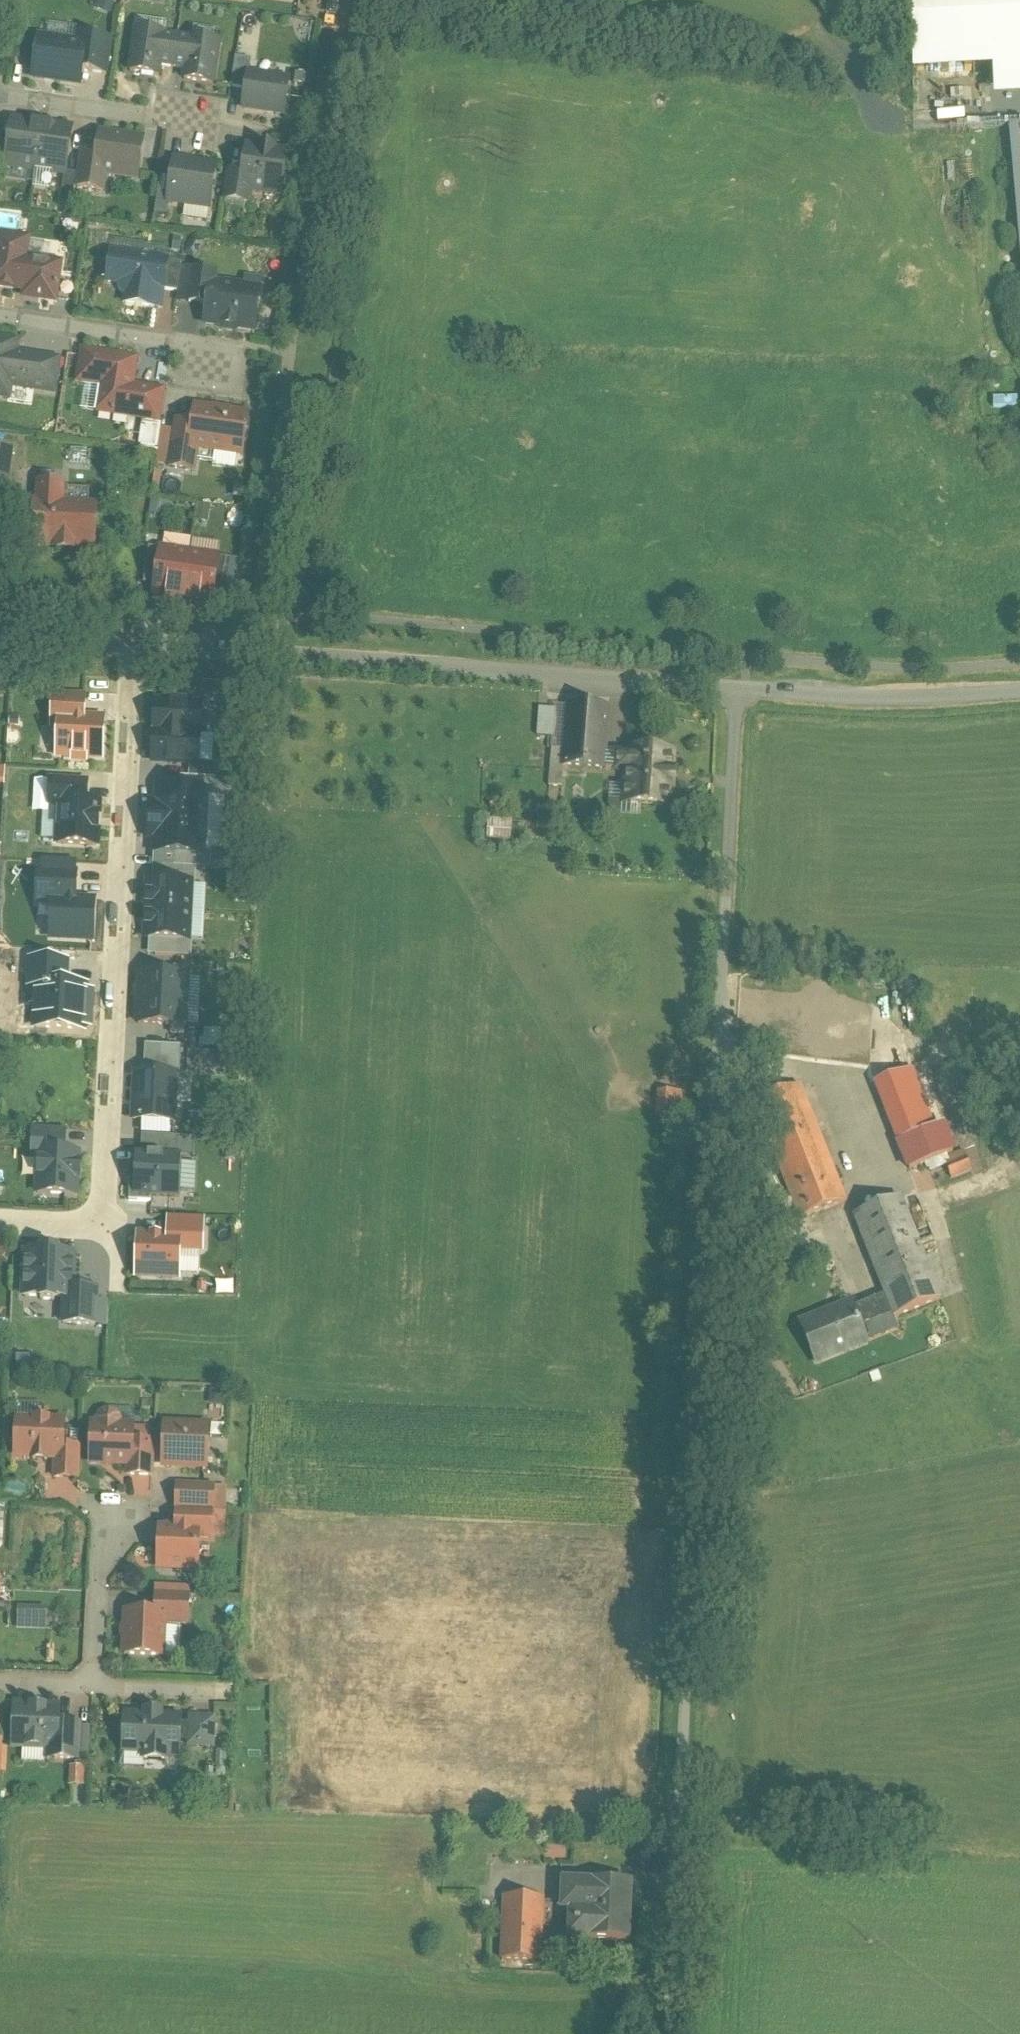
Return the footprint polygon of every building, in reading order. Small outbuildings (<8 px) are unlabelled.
[(913,75),(992,71),(994,101),(1019,100),(1019,0),(911,0),(913,75)] [(165,36),(136,32),(130,73),(159,77),(160,66),(165,38),(165,36)] [(112,41),(80,37),(79,45),(40,39),(34,79),(79,85),(81,72),(107,76),(112,41)] [(177,40),(165,38),(160,66),(173,68),(177,40)] [(190,42),(177,40),(173,68),(186,70),(190,42)] [(219,44),(191,40),(190,42),(186,70),(184,81),(213,85),(219,44)] [(251,61),(235,59),(231,88),(247,91),(249,76),(251,61)] [(249,76),(247,91),(244,110),(283,116),(288,82),(249,76)] [(42,127),(13,122),(11,138),(7,166),(36,170),(42,127)] [(71,131),(42,127),(36,170),(65,175),(71,131)] [(143,142),(101,135),(98,155),(96,173),(106,174),(137,179),(143,142)] [(0,137),(0,165),(7,166),(11,138),(0,137)] [(259,149),(258,151),(247,149),(243,175),(241,189),(252,191),(281,195),(282,191),(285,189),(286,178),(284,175),(287,155),(276,153),(276,151),(259,149)] [(98,155),(81,152),(75,188),(103,192),(106,174),(96,173),(98,155)] [(175,163),(169,203),(209,209),(215,168),(175,163)] [(243,175),(227,172),(223,200),(226,200),(246,203),(250,204),(252,191),(241,189),(243,175)] [(246,203),(226,200),(225,208),(245,211),(246,203)] [(25,261),(28,242),(0,238),(0,288),(26,292),(25,298),(55,302),(57,290),(58,290),(58,287),(57,286),(60,266),(25,261)] [(168,263),(111,255),(107,283),(120,285),(127,294),(126,305),(152,309),(154,298),(163,291),(168,263)] [(182,265),(168,263),(163,291),(177,294),(182,265)] [(215,276),(194,273),(189,304),(209,307),(212,285),(213,285),(215,276)] [(242,286),(227,284),(223,287),(213,285),(212,285),(209,307),(206,325),(253,332),(259,292),(245,290),(242,286)] [(0,341),(0,397),(8,398),(10,386),(27,389),(32,358),(15,355),(17,343),(0,341)] [(135,361),(83,353),(81,370),(89,371),(87,383),(103,386),(99,412),(112,414),(111,415),(114,415),(114,414),(158,421),(162,393),(131,388),(135,361)] [(58,362),(32,358),(27,389),(54,393),(58,362)] [(229,411),(215,409),(214,412),(196,409),(194,426),(191,446),(196,447),(241,454),(247,416),(229,414),(229,411)] [(194,426),(174,423),(168,466),(193,470),(196,447),(191,446),(194,426)] [(0,447),(0,501),(4,502),(12,448),(0,447)] [(62,486),(40,484),(39,504),(36,503),(33,545),(58,547),(57,550),(72,550),(73,547),(93,549),(95,507),(89,506),(61,505),(62,488),(62,486)] [(89,490),(62,488),(61,505),(89,506),(89,490)] [(161,550),(149,548),(144,584),(156,586),(161,550)] [(190,554),(161,550),(156,586),(154,597),(183,601),(190,554)] [(219,559),(190,554),(183,601),(212,606),(214,594),(219,559)] [(231,560),(219,559),(214,594),(226,596),(231,560)] [(54,729),(53,759),(106,761),(107,720),(83,719),(84,694),(47,692),(46,729),(54,729)] [(211,703),(163,700),(162,715),(155,715),(155,732),(209,735),(211,703)] [(553,746),(551,788),(562,789),(563,767),(604,770),(607,711),(568,708),(565,746),(553,746)] [(555,713),(539,712),(537,738),(553,739),(555,713)] [(209,735),(155,732),(154,749),(161,749),(160,764),(208,767),(209,735)] [(670,755),(629,753),(629,755),(615,754),(615,771),(626,772),(625,804),(670,807),(671,786),(668,786),(670,755)] [(206,792),(158,789),(157,804),(150,804),(149,821),(204,824),(206,792)] [(99,805),(60,803),(58,844),(97,846),(99,805)] [(204,824),(149,821),(149,838),(156,838),(155,853),(203,856),(204,824)] [(192,885),(149,882),(148,902),(145,902),(145,911),(190,913),(192,885)] [(190,913),(145,911),(144,920),(146,920),(145,939),(189,941),(190,913)] [(141,976),(140,1000),(186,1003),(187,978),(141,976)] [(186,1003),(140,1000),(138,1025),(185,1027),(186,1003)] [(145,1046),(144,1074),(176,1075),(176,1079),(180,1079),(181,1048),(145,1046)] [(909,1072),(875,1084),(908,1169),(952,1152),(941,1123),(931,1126),(909,1072)] [(144,1074),(136,1074),(134,1121),(173,1123),(176,1079),(176,1075),(144,1074)] [(847,1203),(802,1091),(755,1109),(800,1221),(847,1203)] [(78,1154),(40,1152),(38,1194),(76,1196),(77,1179),(79,1179),(80,1163),(78,1163),(78,1154)] [(964,1152),(943,1160),(951,1179),(971,1171),(964,1152)] [(182,1157),(136,1154),(134,1190),(134,1197),(179,1199),(182,1157)] [(940,1300),(900,1199),(855,1218),(885,1297),(892,1314),(894,1319),(940,1300)] [(179,1238),(140,1237),(138,1277),(178,1278),(179,1238)] [(0,1241),(0,1249),(4,1256),(12,1251),(4,1239),(0,1241)] [(25,1297),(70,1298),(71,1251),(26,1250),(25,1297)] [(885,1297),(852,1309),(859,1327),(892,1314),(885,1297)] [(851,1306),(830,1314),(831,1317),(803,1329),(817,1364),(866,1345),(859,1327),(852,1309),(851,1306)] [(743,1380),(731,1379),(730,1395),(742,1396),(743,1380)] [(103,1416),(99,1421),(99,1427),(92,1427),(91,1463),(128,1464),(131,1465),(132,1442),(133,1428),(118,1428),(118,1422),(115,1417),(109,1415),(103,1416)] [(63,1423),(18,1421),(16,1457),(33,1458),(33,1461),(48,1461),(48,1458),(55,1459),(62,1459),(62,1447),(63,1423)] [(207,1429),(166,1427),(164,1466),(205,1468),(207,1429)] [(153,1443),(132,1442),(131,1465),(128,1464),(127,1476),(151,1477),(153,1443)] [(79,1448),(62,1447),(62,1459),(55,1459),(54,1479),(77,1480),(79,1448)] [(13,1483),(5,1483),(4,1502),(26,1503),(26,1487),(21,1481),(15,1481),(13,1483)] [(213,1488),(177,1486),(176,1510),(212,1512),(213,1488)] [(212,1512),(176,1510),(176,1530),(198,1531),(198,1539),(211,1540),(212,1512)] [(176,1530),(160,1530),(159,1569),(197,1570),(198,1539),(198,1531),(176,1530)] [(189,1589),(156,1587),(156,1595),(189,1596),(189,1589)] [(189,1596),(156,1595),(155,1616),(164,1616),(164,1624),(188,1625),(189,1596)] [(155,1616),(126,1614),(124,1656),(163,1657),(164,1624),(164,1616),(155,1616)] [(58,1710),(16,1708),(14,1747),(48,1748),(48,1760),(78,1761),(79,1726),(57,1725),(58,1710)] [(145,1718),(126,1717),(126,1722),(121,1727),(121,1738),(125,1743),(125,1756),(144,1757),(143,1763),(167,1764),(168,1758),(178,1758),(179,1724),(179,1723),(179,1719),(160,1718),(161,1714),(159,1714),(147,1714),(147,1713),(146,1713),(145,1718)] [(213,1721),(191,1720),(191,1724),(179,1723),(179,1724),(191,1725),(190,1746),(212,1747),(213,1721)] [(623,1884),(563,1882),(562,1903),(568,1904),(566,1940),(628,1943),(631,1901),(622,1901),(623,1884)] [(541,1899),(503,1897),(500,1961),(538,1963),(541,1899)]
